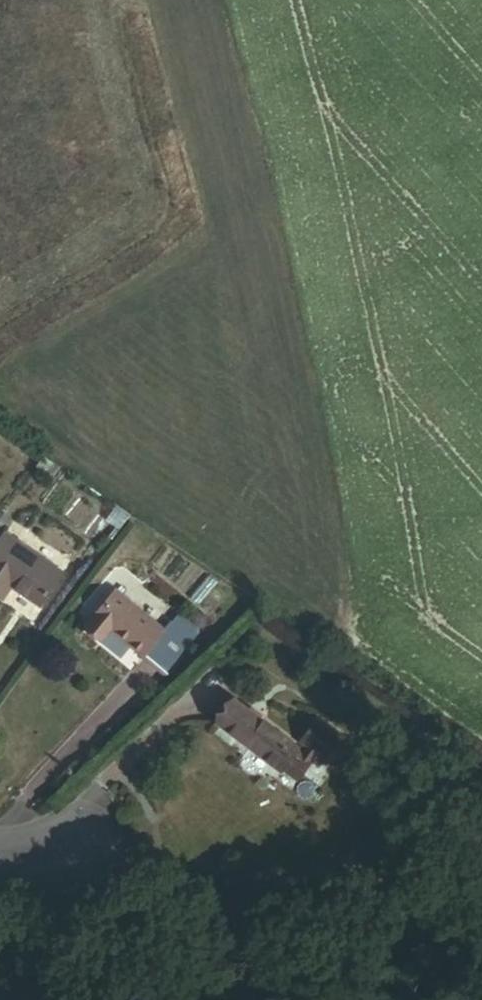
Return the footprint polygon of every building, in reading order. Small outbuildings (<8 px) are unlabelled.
[(60,592),(3,551),(0,556),(0,617),(8,606),(35,625),(60,592)] [(180,626),(170,637),(121,596),(91,632),(110,648),(122,634),(174,677),(202,644),(180,626)] [(310,761),(247,711),(230,732),(293,783),(294,781),(309,762),(310,761)] [(356,754),(331,734),(315,754),(321,759),(315,767),(309,762),(294,781),(309,792),(330,766),(340,775),(347,776),(356,772),(358,762),(355,756),(356,754)]
